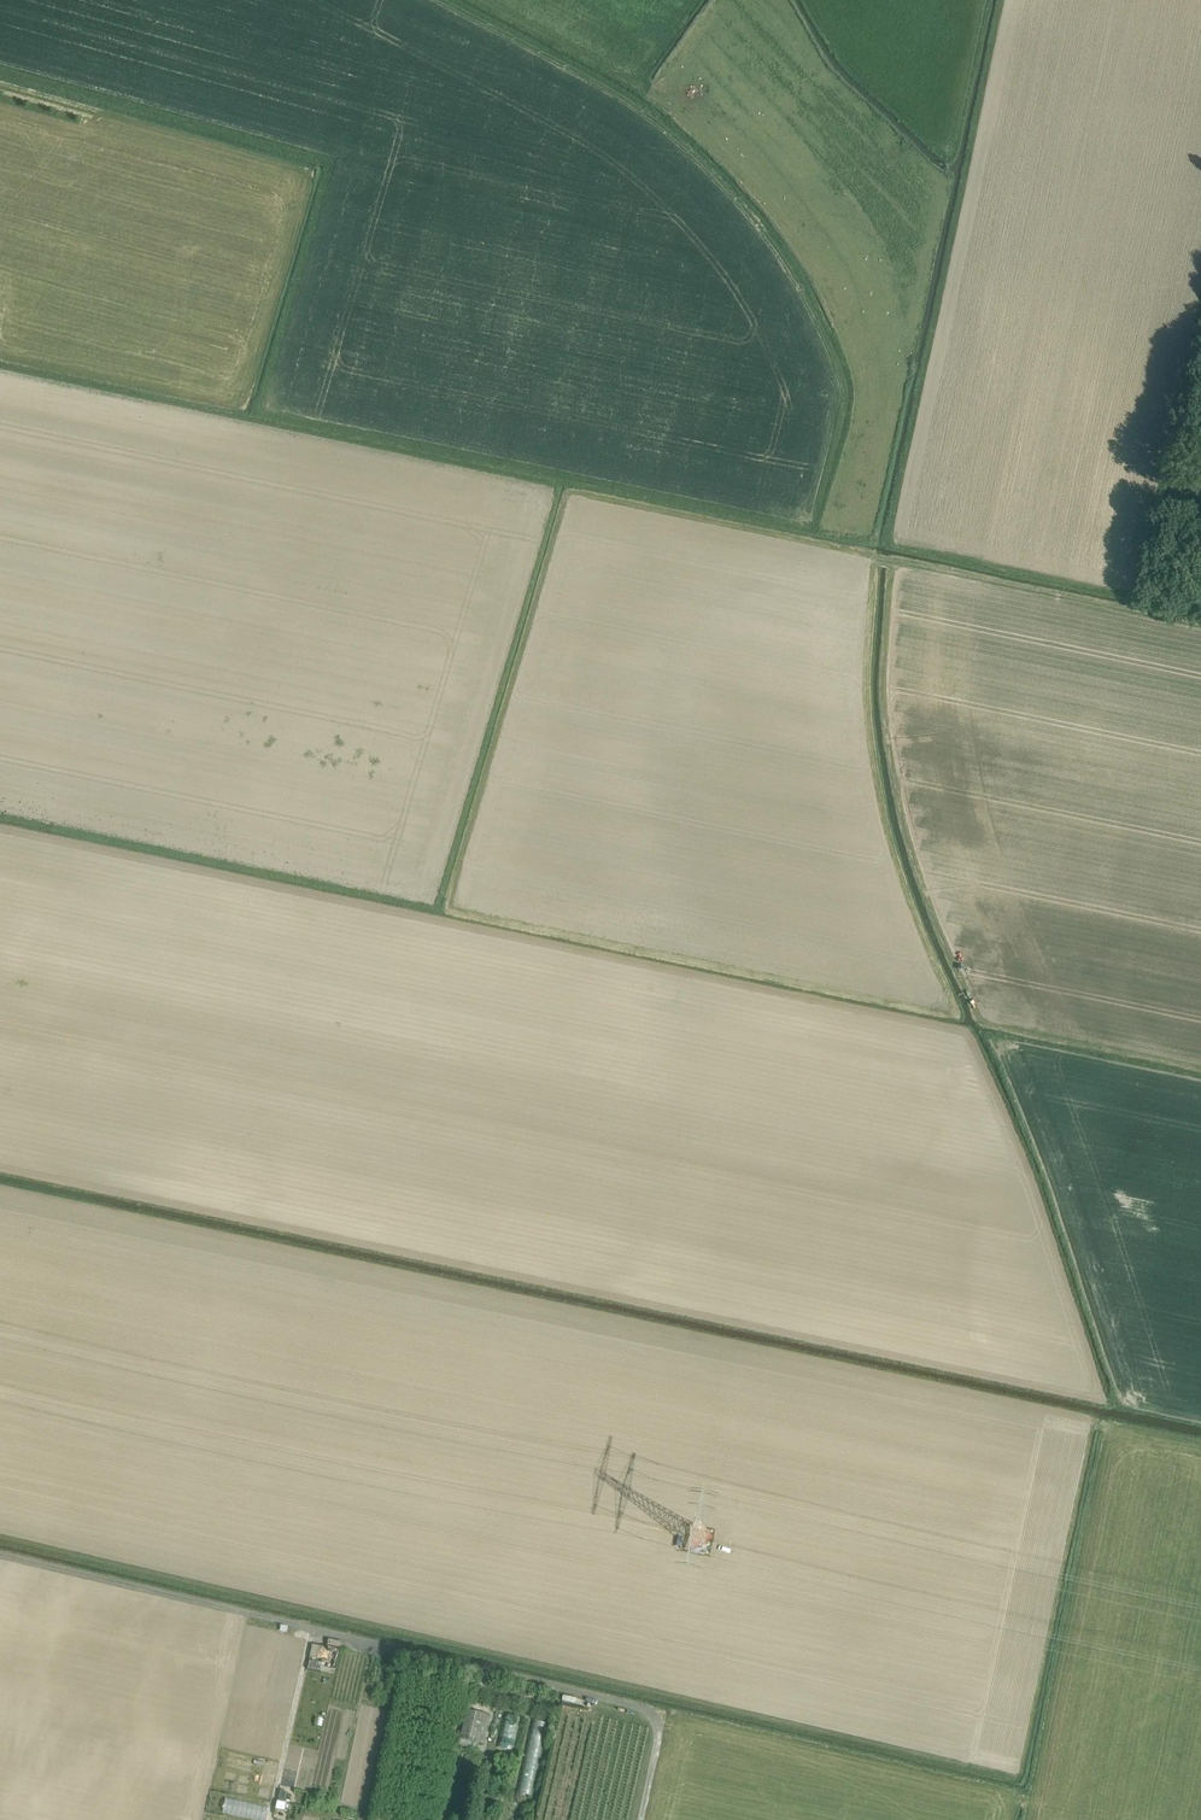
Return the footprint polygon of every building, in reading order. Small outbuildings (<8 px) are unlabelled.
[(312,1645),(309,1657),(317,1658),(320,1646),(312,1645)] [(467,1709),(460,1739),(485,1745),(491,1716),(486,1714),(467,1709)]
